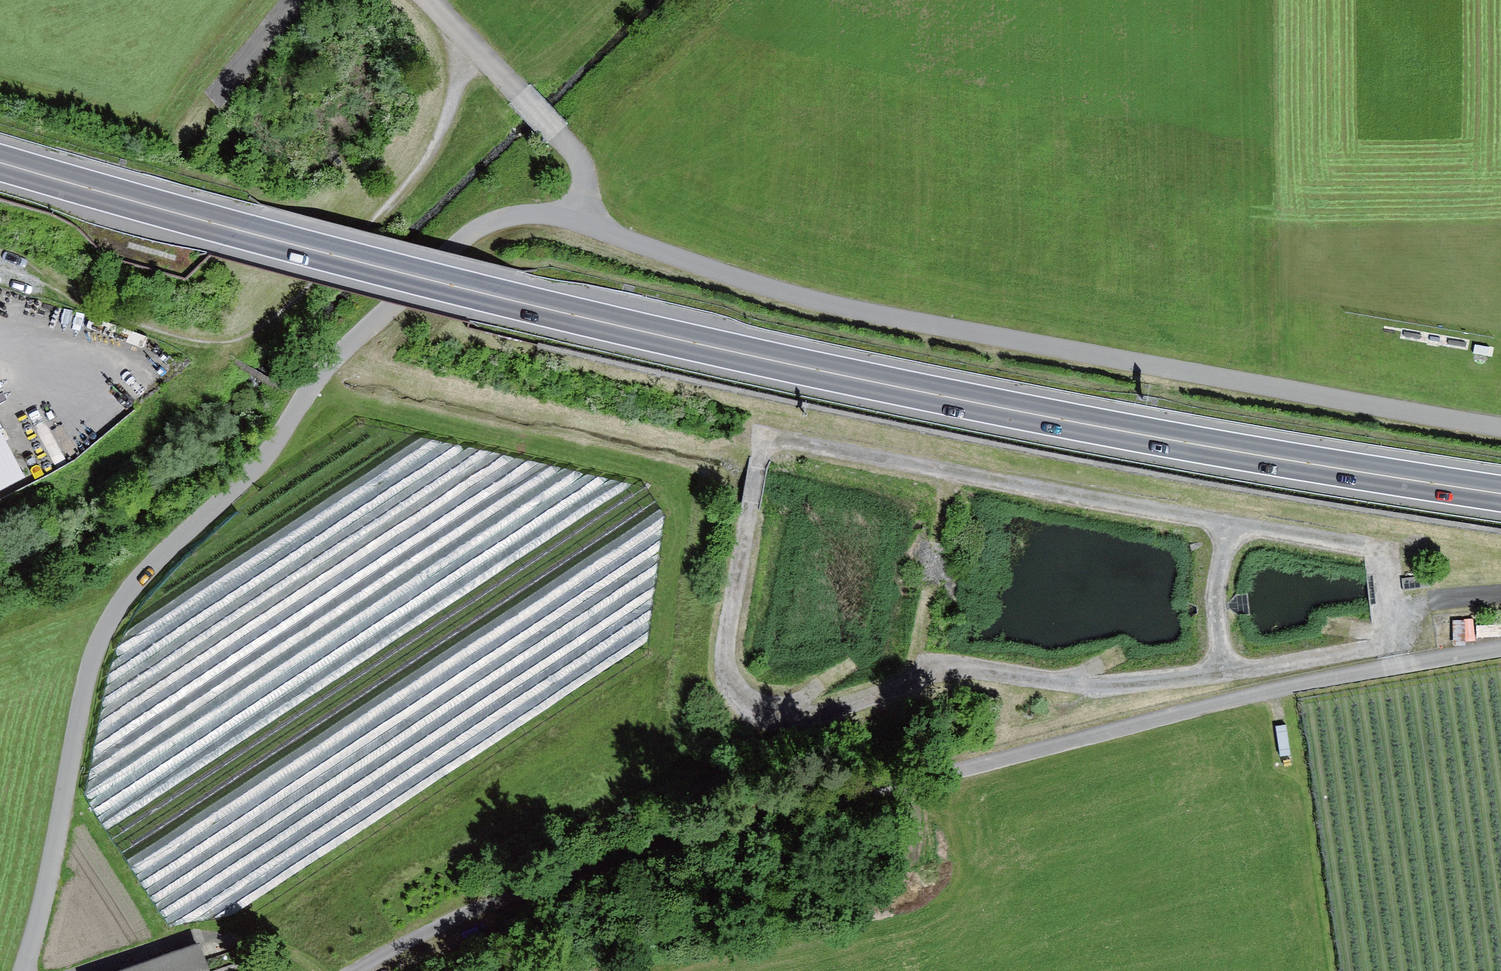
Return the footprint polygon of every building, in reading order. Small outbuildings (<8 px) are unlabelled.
[(25,480),(0,432),(0,493),(25,480)] [(157,789),(107,826),(124,849),(174,812),(157,789)] [(200,944),(125,970),(210,970),(200,944)]
